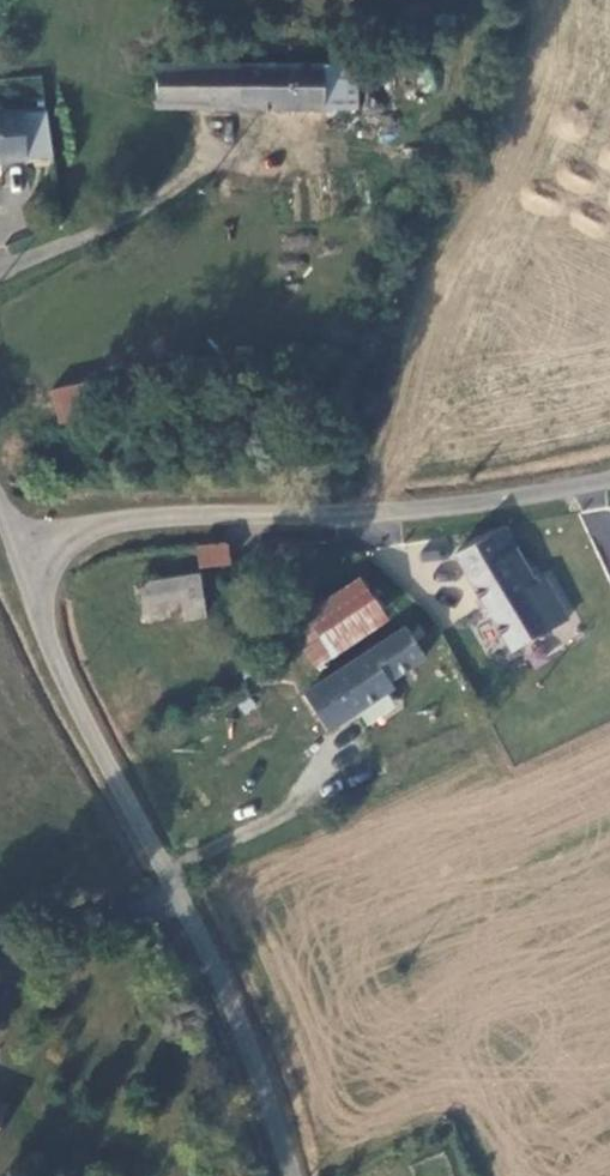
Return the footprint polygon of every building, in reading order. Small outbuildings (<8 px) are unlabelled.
[(455,16),(435,15),(435,26),(455,27),(455,16)] [(357,109),(357,65),(155,64),(155,108),(357,109)] [(27,159),(26,152),(23,115),(23,113),(0,114),(0,162),(27,159)] [(30,114),(23,115),(26,152),(34,152),(30,114)] [(90,415),(82,383),(54,390),(61,422),(90,415)] [(455,553),(512,651),(568,620),(545,578),(535,583),(514,549),(502,556),(490,536),(455,553)] [(198,547),(201,568),(231,564),(229,543),(198,547)] [(139,584),(142,607),(183,601),(186,620),(205,617),(199,574),(139,584)] [(386,619),(359,580),(306,614),(307,615),(332,654),(333,654),(386,619)] [(316,665),(332,654),(307,615),(289,627),(316,665)] [(432,635),(422,617),(304,695),(328,731),(393,687),(388,680),(425,656),(418,645),(432,635)]
